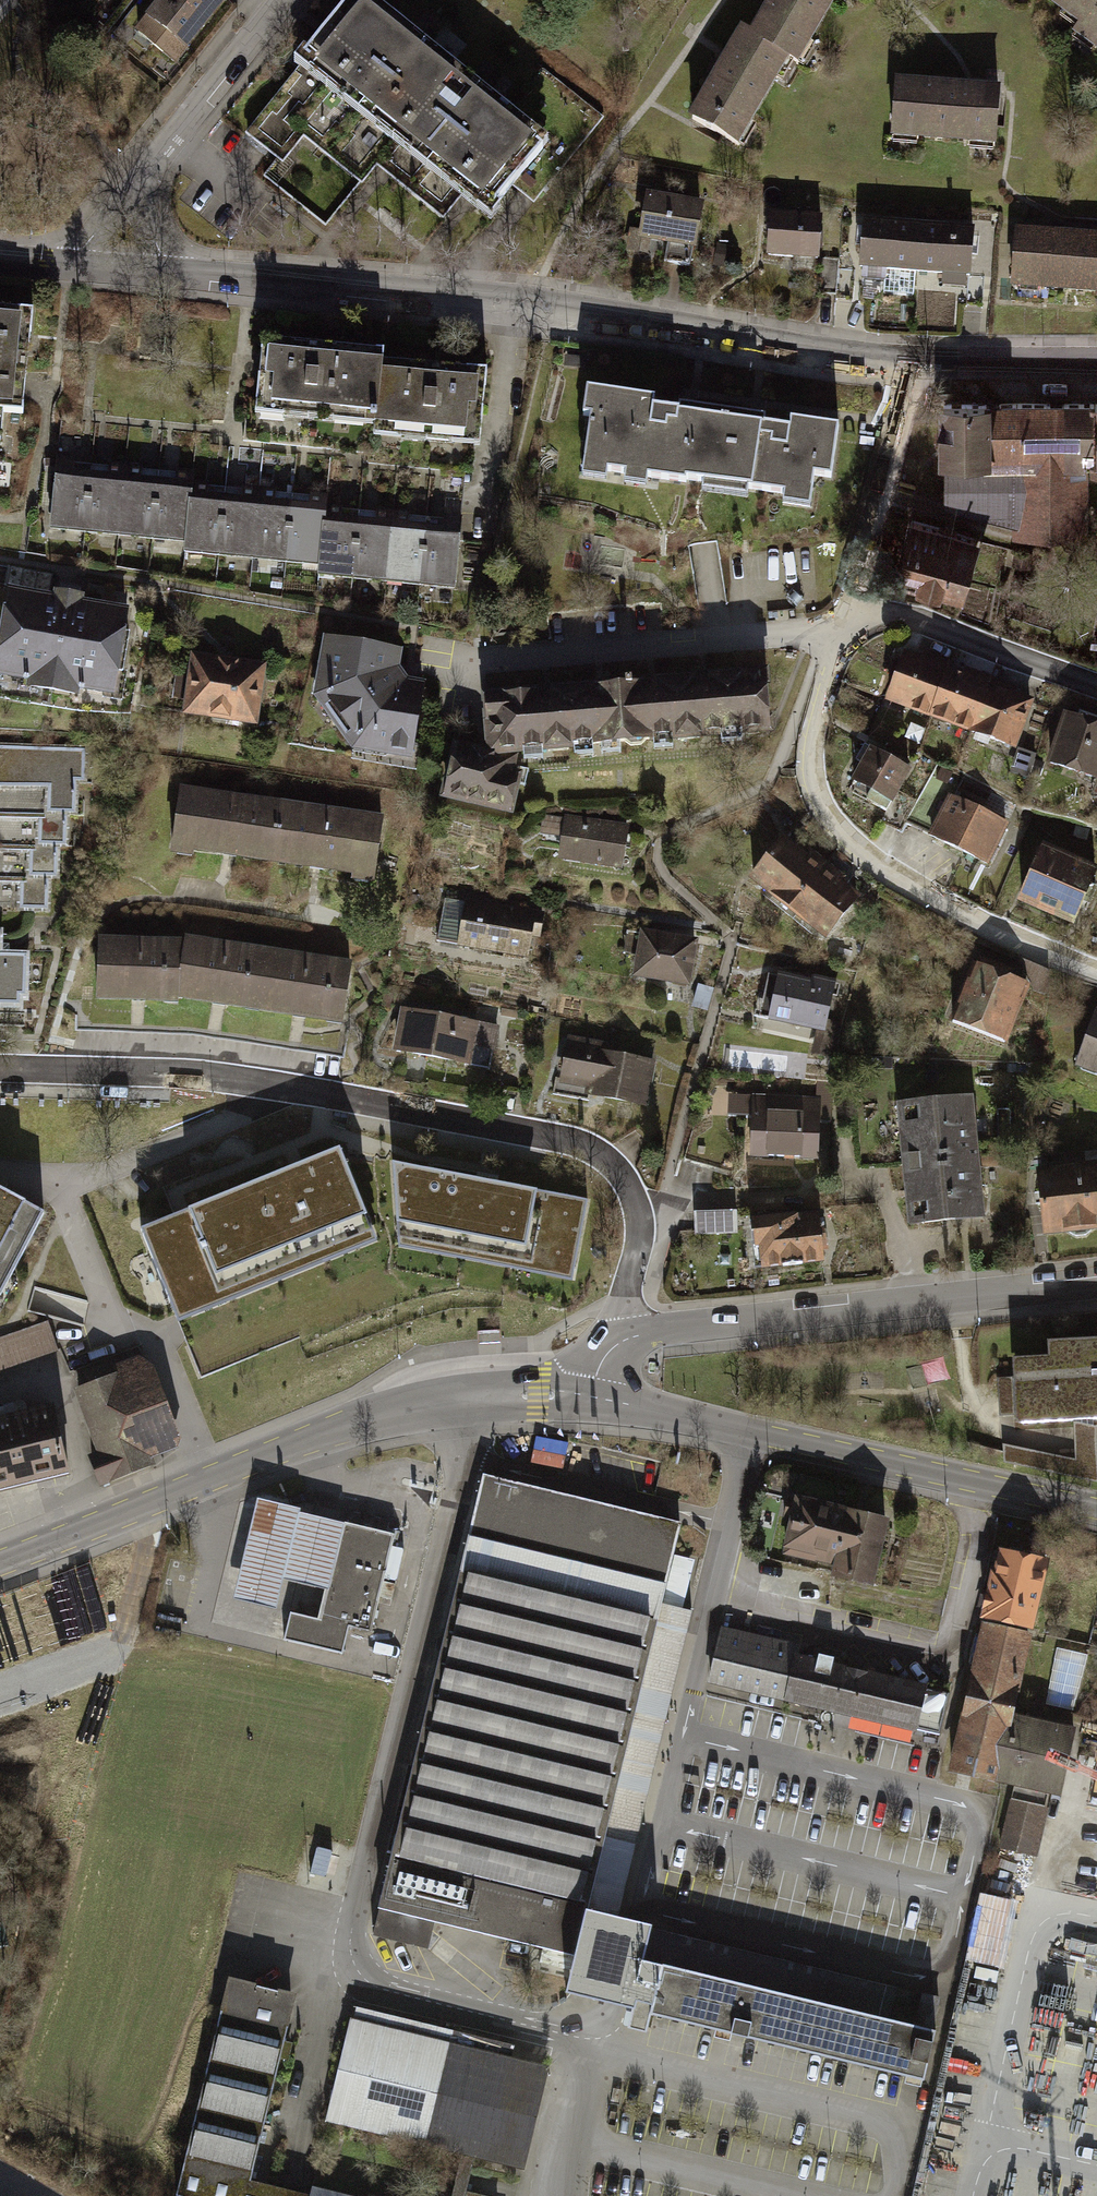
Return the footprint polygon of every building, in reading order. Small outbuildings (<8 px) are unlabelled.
[(142,33),(186,70),(242,7),(233,0),(170,0),(142,33)] [(453,0),(352,0),(247,130),(282,157),(303,132),(362,180),(392,142),(407,153),(391,173),(442,215),(467,185),(492,205),(527,161),(549,178),(598,117),(453,0)] [(758,38),(806,64),(818,70),(857,0),(778,0),(758,38)] [(1096,32),(1096,0),(1051,0),(1096,32)] [(759,151),(806,64),(758,38),(746,31),(699,118),(759,151)] [(1017,89),(909,82),(904,145),(1014,154),(1017,89)] [(716,207),(659,196),(650,242),(708,254),(716,207)] [(835,265),(834,219),(782,218),(781,264),(835,265)] [(990,235),(878,226),(874,281),(987,288),(990,235)] [(1025,235),(1021,299),(1096,303),(1096,239),(1025,235)] [(0,309),(0,413),(40,418),(47,314),(0,309)] [(408,358),(284,343),(275,420),(401,432),(408,358)] [(507,376),(407,366),(400,446),(500,454),(507,376)] [(858,433),(612,395),(607,424),(616,427),(608,488),(833,515),(837,483),(854,486),(858,433)] [(1019,448),(1019,405),(945,404),(945,448),(1019,448)] [(1019,405),(1019,448),(1019,468),(1086,468),(1096,467),(1096,404),(1019,405)] [(23,416),(0,414),(0,514),(15,516),(23,416)] [(1019,448),(945,448),(945,505),(1015,520),(1015,532),(1086,530),(1086,468),(1019,468),(1019,448)] [(200,549),(208,475),(67,459),(60,533),(200,549)] [(336,571),(342,498),(209,483),(200,549),(200,557),(336,571)] [(467,522),(342,509),(336,571),(335,582),(465,595),(467,522)] [(975,538),(911,521),(894,580),(962,597),(975,538)] [(144,603),(25,584),(11,671),(136,694),(144,603)] [(412,649),(337,635),(330,697),(373,751),(434,762),(445,688),(423,683),(412,674),(412,649)] [(279,663),(203,650),(198,714),(276,725),(279,663)] [(1048,691),(916,650),(900,701),(1030,748),(1048,691)] [(763,675),(488,697),(492,755),(516,761),(519,749),(767,730),(763,675)] [(1082,712),(1065,761),(1096,772),(1096,717),(1082,712)] [(0,745),(0,885),(21,885),(21,910),(57,911),(56,885),(70,881),(69,851),(80,853),(77,820),(95,820),(94,748),(0,745)] [(456,748),(446,796),(511,810),(518,779),(512,777),(516,761),(492,755),(456,748)] [(908,768),(873,748),(850,789),(886,809),(908,768)] [(1001,823),(952,800),(962,779),(939,767),(910,824),(983,862),(1001,823)] [(395,821),(194,789),(188,851),(389,884),(395,821)] [(626,824),(567,816),(561,856),(621,864),(626,824)] [(850,880),(792,834),(754,880),(827,938),(856,901),(842,890),(850,880)] [(1054,849),(1035,899),(1096,925),(1096,923),(1096,866),(1054,849)] [(550,912),(478,902),(471,947),(545,960),(550,912)] [(0,929),(0,1012),(45,1012),(44,954),(18,953),(16,929),(0,929)] [(708,942),(653,929),(645,976),(702,988),(708,942)] [(203,1003),(203,939),(117,939),(118,1001),(203,1003)] [(365,1029),(369,965),(203,939),(204,999),(365,1029)] [(1033,981),(980,961),(950,1030),(1007,1054),(1033,981)] [(850,985),(790,973),(779,1020),(840,1032),(850,985)] [(501,1028),(409,1011),(402,1055),(497,1072),(501,1028)] [(1088,1062),(1096,1066),(1096,1030),(1088,1062)] [(664,1054),(578,1039),(570,1089),(657,1106),(664,1054)] [(823,1099),(755,1094),(753,1156),(826,1159),(823,1099)] [(982,1097),(905,1103),(922,1228),(1001,1220),(982,1097)] [(339,1148),(141,1230),(175,1313),(374,1233),(339,1148)] [(588,1201),(392,1162),(399,1240),(574,1273),(588,1201)] [(1045,1170),(1056,1239),(1096,1234),(1096,1165),(1045,1170)] [(44,1215),(0,1192),(0,1297),(44,1215)] [(832,1213),(759,1220),(767,1271),(841,1262),(832,1213)] [(0,1337),(0,1371),(57,1352),(46,1321),(0,1337)] [(1051,1344),(1052,1359),(1016,1361),(1019,1421),(1077,1418),(1092,1417),(1096,1417),(1096,1341),(1051,1344)] [(142,1367),(78,1391),(102,1453),(93,1457),(102,1483),(150,1465),(146,1454),(172,1445),(142,1367)] [(0,1417),(0,1487),(67,1470),(50,1404),(0,1417)] [(1004,1444),(1004,1461),(1096,1480),(1096,1466),(1096,1434),(1096,1425),(1092,1425),(1092,1417),(1077,1418),(1076,1421),(1073,1421),(1074,1459),(1004,1444)] [(695,1521),(488,1475),(390,1913),(598,1959),(607,1918),(695,1521)] [(796,1492),(782,1552),(884,1575),(898,1516),(796,1492)] [(311,1508),(264,1498),(242,1596),(285,1606),(291,1579),(333,1589),(327,1618),(298,1611),(292,1639),(351,1652),(357,1629),(378,1634),(400,1535),(310,1515),(311,1508)] [(1006,1549),(990,1623),(1045,1635),(1061,1561),(1006,1549)] [(1027,1711),(1045,1635),(990,1623),(956,1770),(1011,1782),(1027,1711)] [(806,1641),(728,1624),(715,1683),(793,1700),(802,1659),(806,1641)] [(802,1659),(793,1700),(857,1714),(926,1729),(935,1687),(802,1659)] [(1085,1725),(1027,1711),(1011,1782),(1069,1796),(1085,1725)] [(1015,1798),(1006,1845),(1045,1853),(1054,1805),(1015,1798)] [(677,1934),(607,1918),(598,1959),(589,1998),(658,2014),(669,1968),(677,1934)] [(939,2034),(669,1968),(658,2014),(928,2080),(939,2034)] [(310,2186),(259,2174),(303,1993),(231,1976),(178,2194),(188,2195),(307,2195),(310,2186)] [(560,2052),(361,1999),(328,2122),(460,2157),(476,2161),(527,2175),(560,2052)] [(476,2161),(460,2157),(450,2195),(467,2195),(476,2161)] [(307,2195),(350,2195),(310,2186),(307,2195)]
